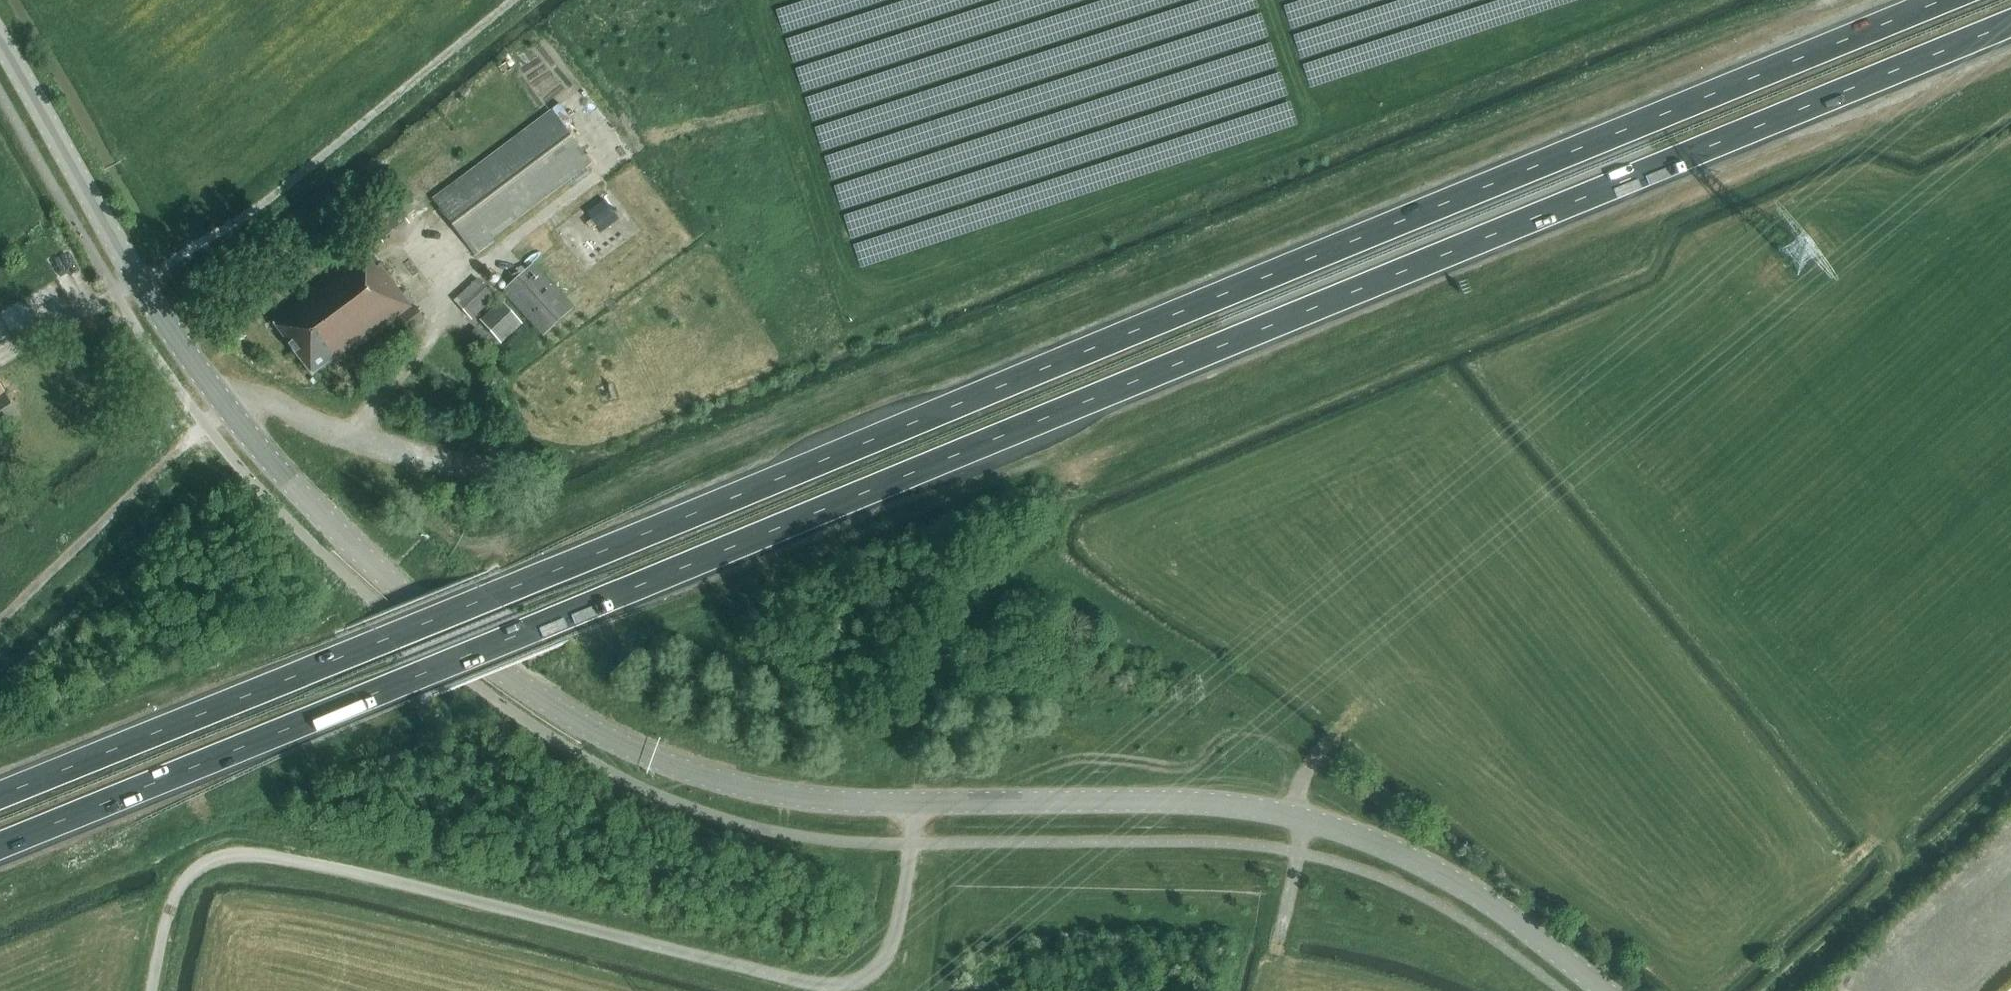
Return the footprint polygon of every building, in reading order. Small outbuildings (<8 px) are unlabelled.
[(491,238),(591,163),(551,111),(433,199),(475,255),(494,241),(491,238)] [(602,232),(619,219),(605,201),(588,213),(602,232)] [(397,207),(372,225),(386,245),(412,227),(397,207)] [(339,362),(398,316),(411,307),(379,265),(375,268),(362,250),(298,300),(300,303),(273,323),(313,375),(336,358),(339,362)] [(542,335),(574,308),(533,264),(502,291),(542,335)] [(472,320),(495,297),(478,278),(455,300),(472,320)] [(481,321),(500,342),(521,322),(503,301),(481,321)] [(414,305),(411,307),(398,316),(410,332),(426,320),(414,305)] [(20,416),(4,393),(0,395),(0,429),(20,416)]
